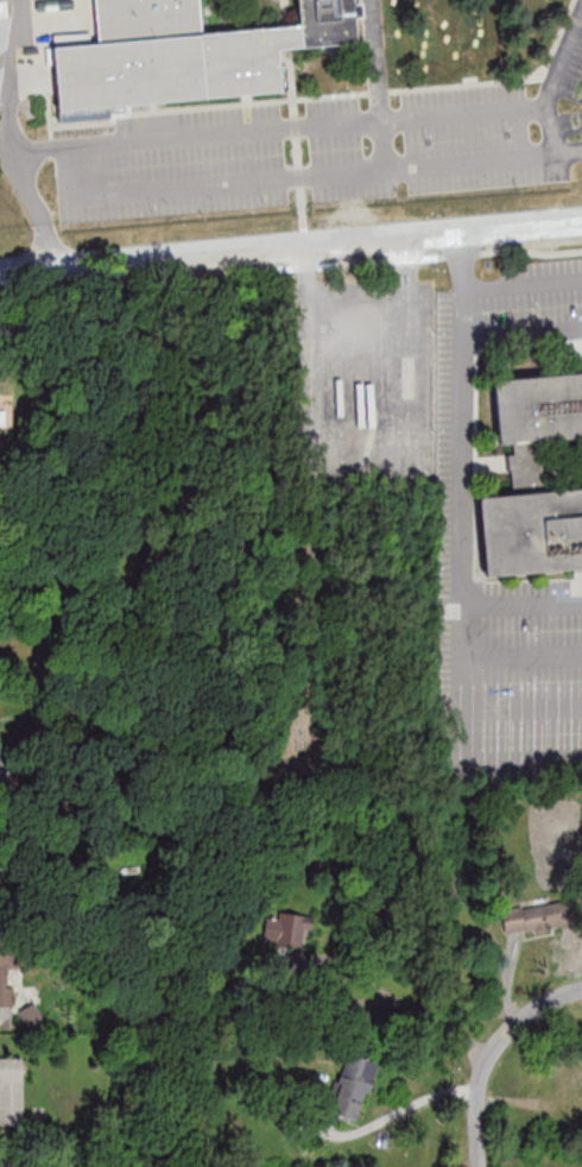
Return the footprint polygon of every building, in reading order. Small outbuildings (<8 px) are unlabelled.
[(353,17),(361,16),(359,2),(352,3),(352,0),(93,0),(97,43),(52,47),(58,113),(281,94),(277,49),(355,42),(353,17)] [(492,383),(581,374),(581,440),(544,443),(549,492),(581,489),(581,573),(481,581),(474,498),(518,493),(517,472),(513,472),(512,456),(519,455),(518,444),(496,446),(492,383)] [(578,903),(531,903),(531,926),(578,926),(578,903)] [(270,908),(262,943),(303,952),(311,918),(270,908)] [(10,1006),(10,942),(0,942),(0,1006),(10,1006)] [(376,1062),(347,1053),(330,1112),(359,1121),(376,1062)] [(0,1057),(0,1125),(22,1125),(22,1057),(0,1057)]
